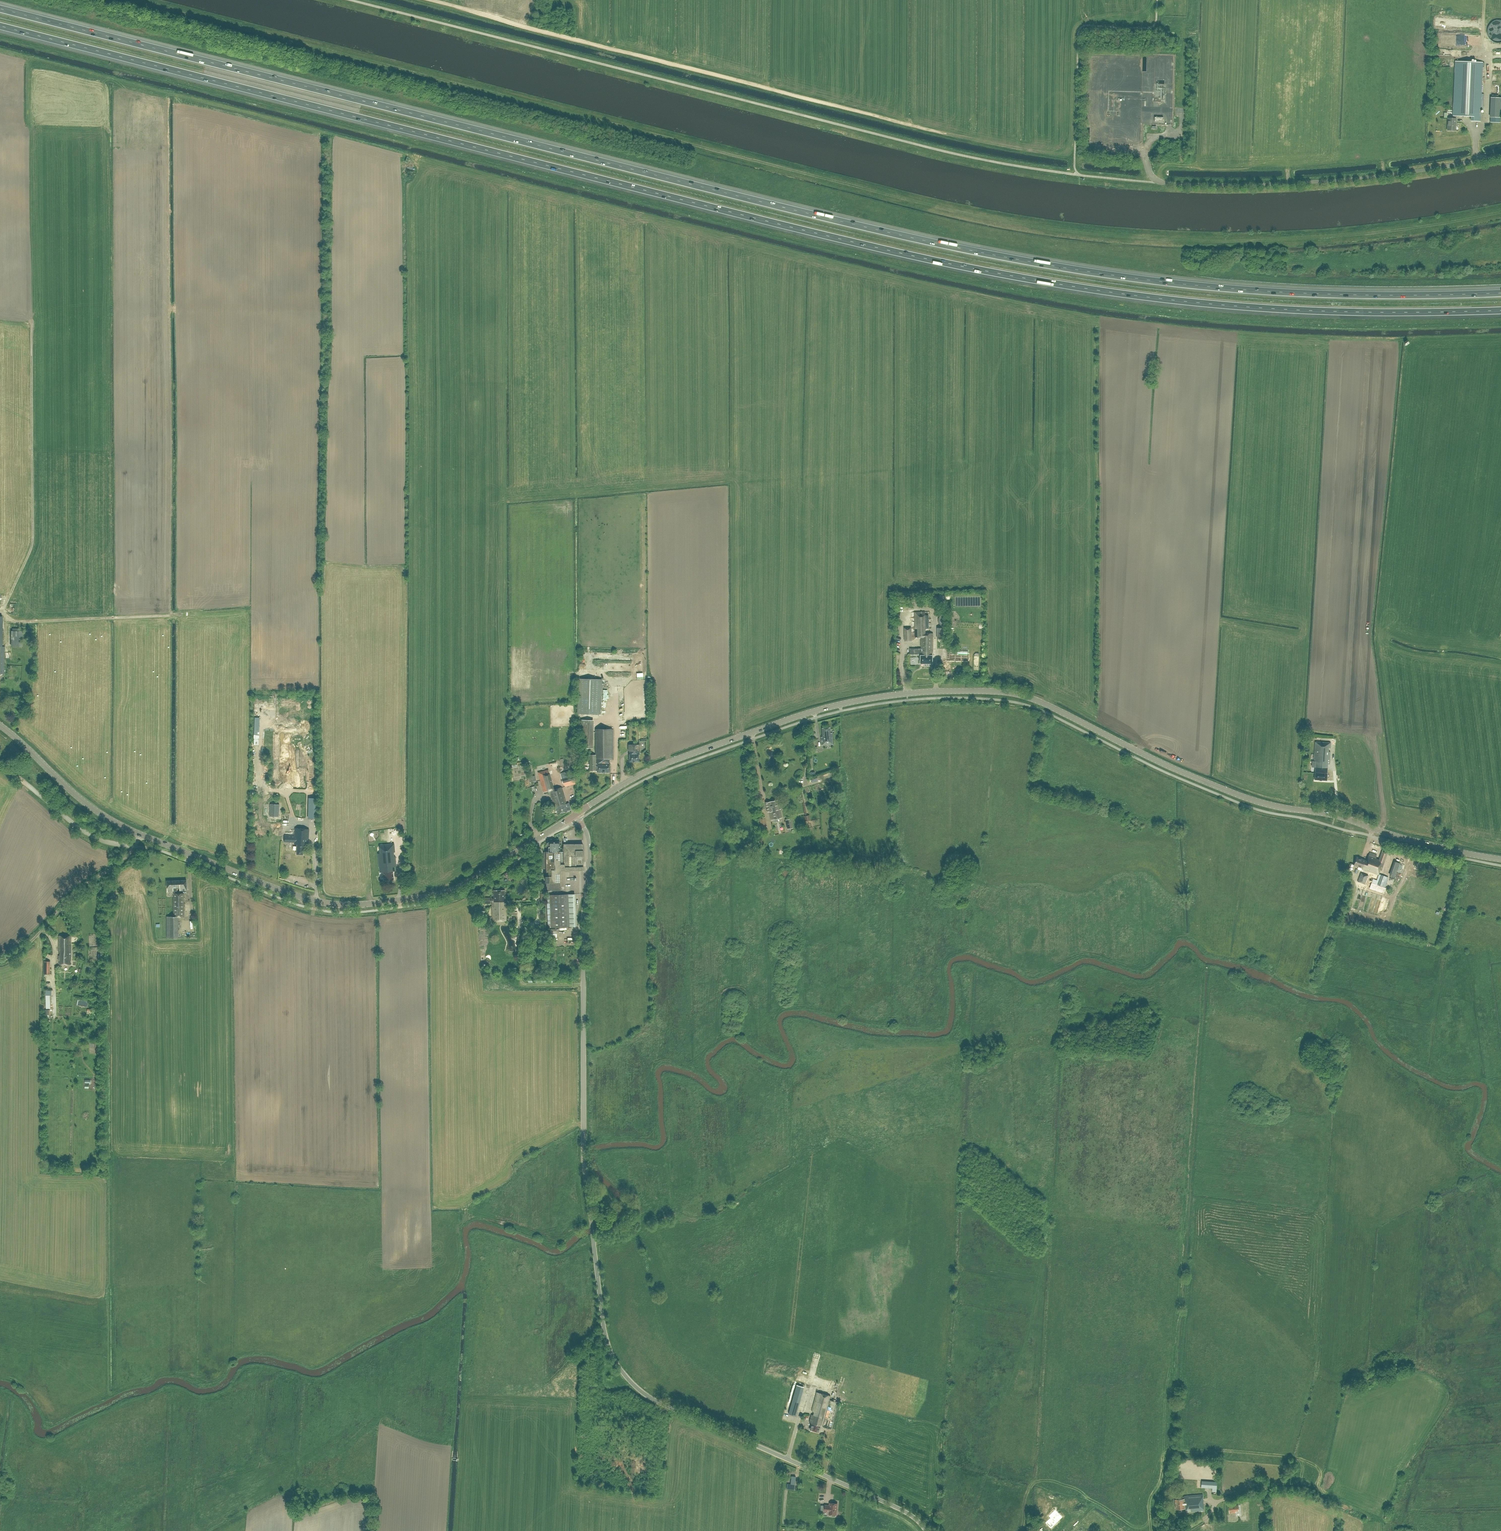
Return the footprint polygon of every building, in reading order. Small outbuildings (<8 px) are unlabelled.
[(1500,20),(1498,20),(1496,20),(1494,21),(1492,22),(1491,23),(1489,24),(1488,26),(1488,28),(1487,30),(1487,31),(1487,33),(1488,35),(1488,37),(1490,39),(1491,40),(1492,41),(1494,42),(1496,43),(1498,43),(1500,43),(1500,20)] [(1447,130),(1455,131),(1456,119),(1456,116),(1480,117),(1482,62),(1455,61),(1453,116),(1453,118),(1448,118),(1447,130)] [(1490,98),(1489,119),(1500,119),(1500,98),(1490,98)] [(925,612),(915,612),(915,637),(921,637),(921,649),(918,649),(918,654),(921,654),(921,663),(921,664),(933,664),(933,633),(925,633),(925,628),(929,628),(928,615),(925,615),(925,612)] [(951,621),(951,620),(951,619),(950,618),(950,617),(949,616),(948,615),(947,614),(946,614),(945,614),(944,614),(942,614),(941,615),(940,616),(939,617),(939,618),(938,619),(938,620),(938,621),(939,622),(939,623),(940,625),(941,625),(942,626),(943,626),(945,626),(946,626),(947,626),(948,625),(949,625),(950,624),(950,623),(951,621)] [(23,630),(12,630),(12,646),(23,646),(23,630)] [(578,679),(577,714),(600,714),(600,709),(601,709),(601,696),(602,679),(578,679)] [(589,748),(589,720),(580,720),(580,748),(589,748)] [(822,745),(833,745),(832,734),(830,734),(830,728),(822,729),(823,737),(821,737),(822,745)] [(609,760),(613,760),(613,729),(595,729),(595,755),(595,770),(597,770),(597,772),(610,772),(609,760)] [(1315,741),(1314,761),(1316,761),(1315,767),(1314,779),(1327,780),(1327,770),(1328,763),(1330,764),(1330,751),(1329,751),(1329,748),(1330,748),(1331,742),(1315,741)] [(639,762),(639,754),(638,754),(638,751),(640,751),(640,744),(628,745),(628,751),(629,751),(629,754),(629,762),(639,762)] [(570,810),(568,803),(567,803),(562,788),(554,789),(548,769),(538,772),(544,792),(544,794),(545,794),(550,793),(554,806),(555,809),(556,808),(558,814),(570,810)] [(567,787),(575,784),(571,770),(560,774),(563,783),(564,784),(565,787),(567,787)] [(766,803),(767,808),(769,808),(771,816),(770,816),(771,820),(782,818),(780,809),(778,810),(777,805),(779,805),(778,800),(766,803)] [(270,804),(269,816),(279,816),(279,804),(270,804)] [(308,847),(309,829),(295,828),(295,836),(284,835),(284,842),(294,842),(294,844),(297,844),(297,846),(294,846),(294,850),(297,850),(297,854),(303,854),(303,846),(308,847)] [(565,870),(578,870),(583,870),(583,844),(564,844),(564,851),(560,852),(559,842),(548,842),(548,843),(547,843),(547,846),(548,846),(548,852),(546,852),(544,852),(544,858),(541,858),(541,869),(546,868),(546,877),(545,877),(546,882),(547,890),(560,890),(560,870),(565,870)] [(395,866),(396,866),(394,844),(379,845),(380,853),(378,853),(379,872),(383,872),(384,880),(393,879),(393,871),(395,871),(395,866)] [(1357,858),(1354,866),(1362,868),(1361,869),(1362,870),(1363,870),(1378,875),(1380,870),(1381,870),(1387,853),(1382,851),(1379,859),(1376,858),(1376,854),(1370,852),(1366,861),(1357,858)] [(1395,861),(1390,876),(1395,877),(1400,863),(1395,861)] [(1368,875),(1362,873),(1361,873),(1357,882),(1365,885),(1368,875)] [(1386,888),(1384,887),(1387,877),(1381,875),(1379,875),(1377,882),(1372,881),(1370,887),(1385,892),(1386,888)] [(180,890),(187,890),(186,880),(167,881),(167,892),(173,891),(173,894),(174,894),(174,916),(167,916),(167,938),(178,938),(178,917),(184,917),(184,893),(179,893),(179,892),(177,892),(177,887),(180,887),(180,890)] [(493,891),(494,897),(484,898),(484,904),(491,904),(491,903),(492,902),(492,921),(506,921),(506,903),(504,903),(504,891),(493,891)] [(575,894),(550,895),(546,895),(548,927),(551,927),(576,926),(575,894)] [(59,936),(58,952),(59,952),(59,956),(58,956),(58,961),(59,961),(59,965),(70,965),(71,936),(59,936)] [(795,1415),(803,1386),(796,1384),(788,1413),(795,1415)] [(831,1429),(838,1402),(829,1399),(830,1396),(816,1392),(811,1411),(814,1411),(813,1415),(811,1415),(809,1422),(811,1422),(809,1429),(818,1432),(820,1426),(831,1429)] [(1204,1510),(1203,1494),(1190,1495),(1190,1496),(1184,1497),(1184,1498),(1175,1499),(1176,1509),(1185,1508),(1186,1512),(1204,1510)] [(1042,1512),(1048,1518),(1045,1521),(1052,1529),(1050,1529),(1048,1530),(1083,1530),(1082,1529),(1080,1527),(1079,1521),(1074,1522),(1074,1519),(1072,1517),(1077,1512),(1066,1501),(1062,1504),(1057,1498),(1042,1512)] [(836,1514),(837,1503),(830,1502),(829,1505),(825,1505),(824,1511),(829,1511),(829,1514),(832,1514),(831,1515),(832,1516),(834,1516),(835,1515),(835,1514),(836,1514)]
